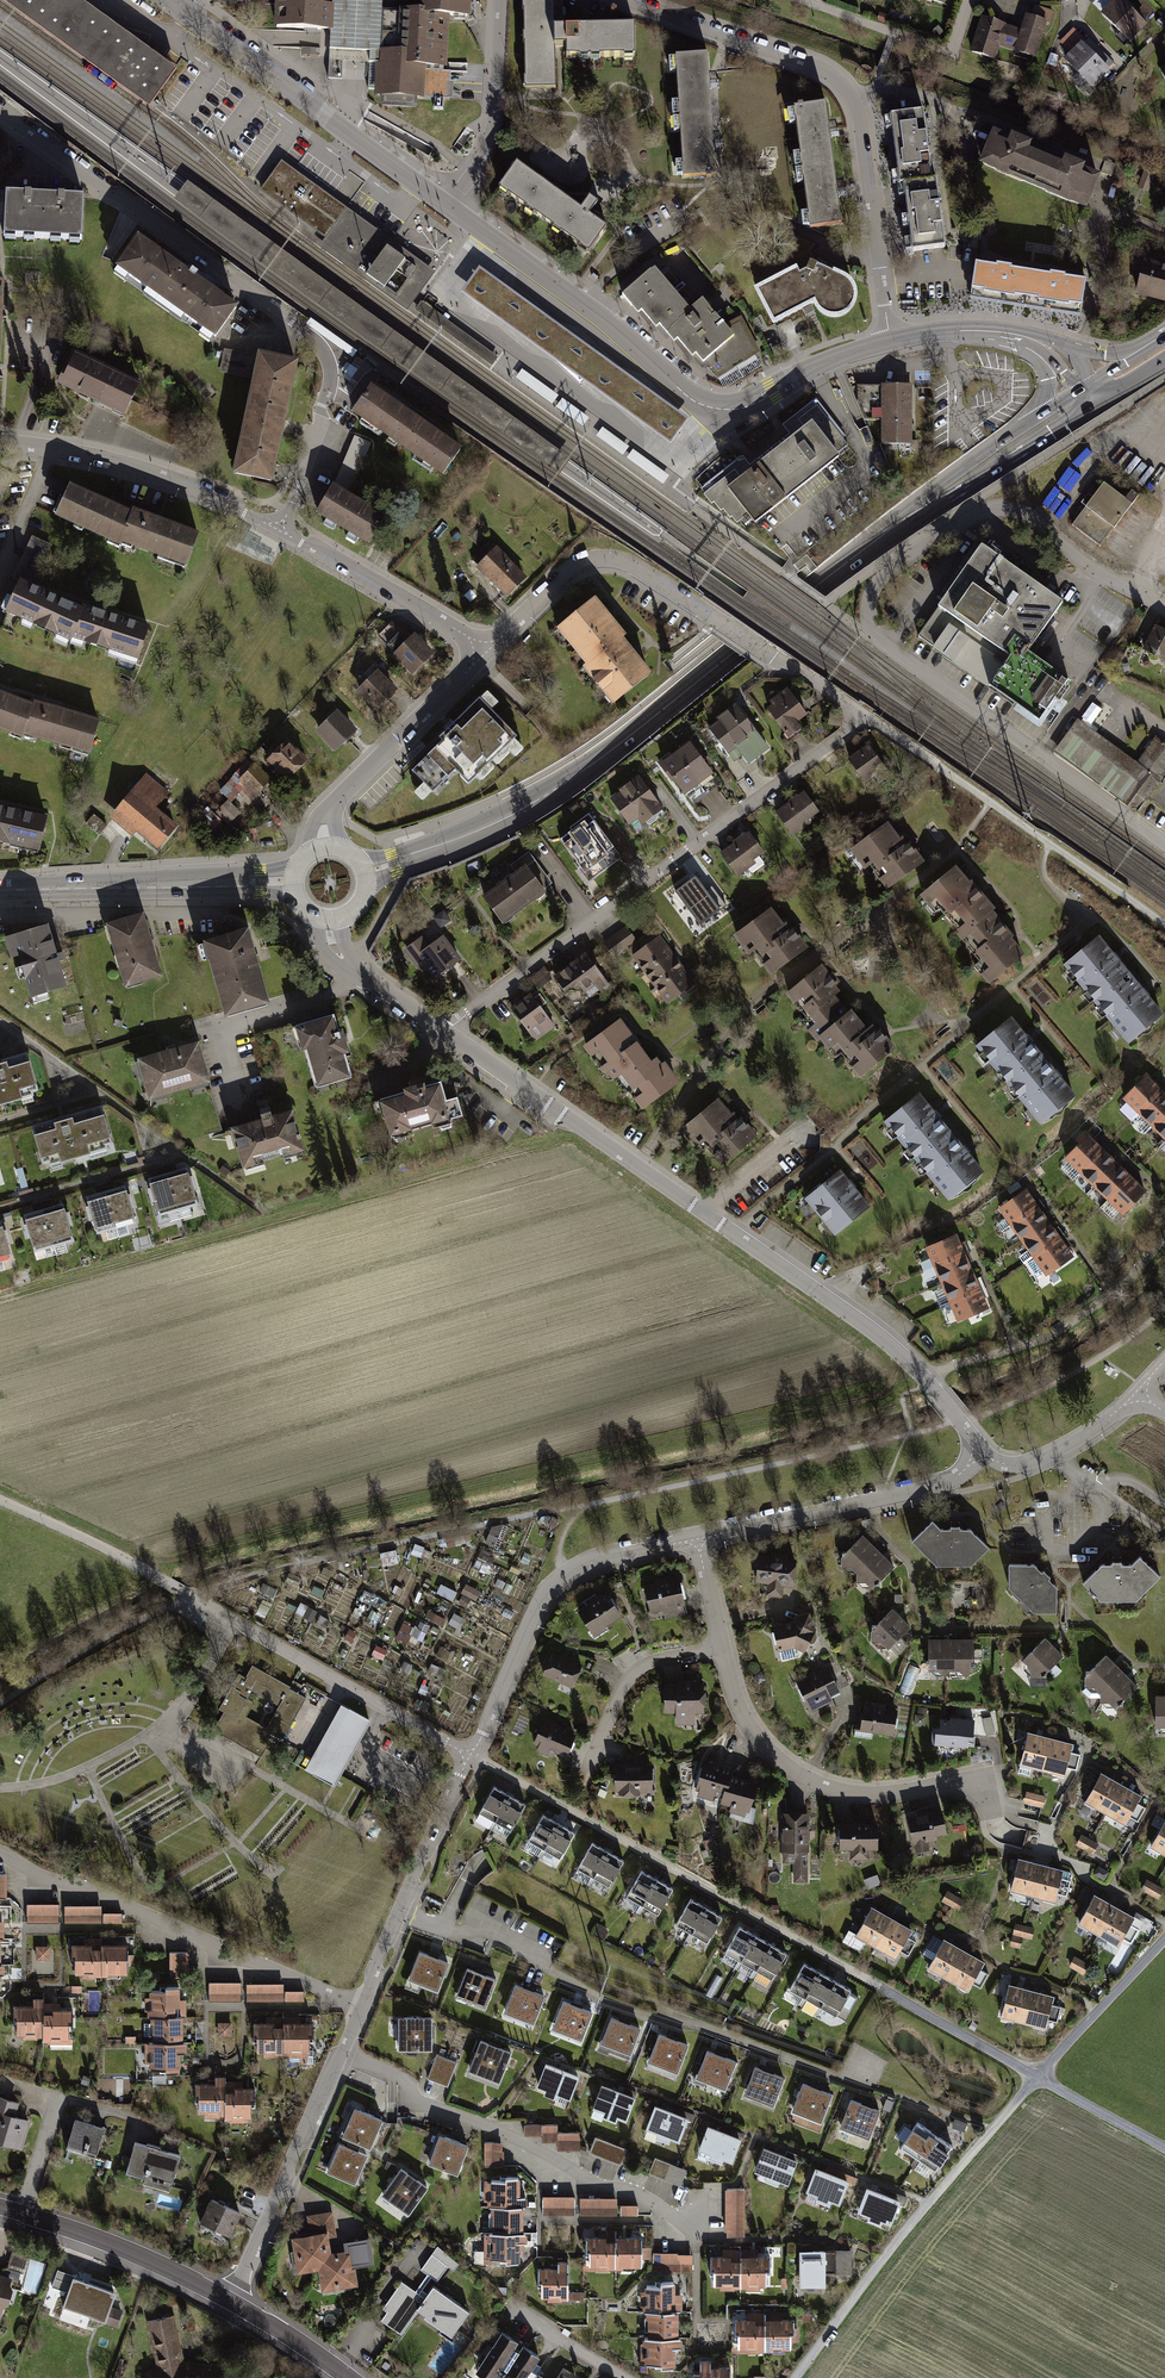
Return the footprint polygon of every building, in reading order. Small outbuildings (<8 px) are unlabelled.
[(149,106),(176,68),(81,0),(1,0),(149,106)] [(277,27),(330,30),(331,7),(321,7),(322,0),(278,0),(277,27)] [(321,7),(331,7),(330,30),(329,49),(370,50),(380,51),(381,31),(387,31),(388,10),(402,10),(402,0),(322,0),(321,7)] [(446,15),(467,16),(468,0),(402,0),(402,10),(388,10),(387,31),(381,31),(380,51),(370,50),(369,62),(379,63),(377,95),(382,95),(382,106),(415,107),(415,97),(435,98),(434,109),(443,109),(443,99),(449,99),(451,71),(443,71),(446,15)] [(1128,44),(1146,26),(1120,0),(1114,0),(1099,15),(1128,44)] [(524,93),(555,92),(554,57),(569,57),(570,68),(637,67),(637,35),(555,36),(554,4),(523,4),(524,93)] [(971,53),(999,62),(1002,52),(1039,64),(1054,19),(1032,12),(1028,22),(1023,20),(1019,32),(982,20),(971,53)] [(1067,57),(1097,89),(1113,73),(1083,42),(1067,57)] [(706,58),(674,60),(677,119),(710,117),(706,58)] [(829,109),(797,112),(803,168),(834,165),(829,109)] [(899,185),(935,180),(925,113),(889,118),(899,185)] [(713,177),(710,117),(677,119),(681,179),(713,177)] [(996,135),(983,167),(1034,188),(1047,155),(996,135)] [(1100,177),(1047,155),(1034,188),(1087,210),(1100,177)] [(346,209),(347,207),(282,160),(260,190),(325,238),(325,237),(342,214),(346,209)] [(538,178),(517,162),(499,187),(589,252),(607,227),(590,214),(598,203),(590,197),(579,212),(536,181),(538,178)] [(840,221),(834,165),(803,168),(808,224),(840,221)] [(944,249),(935,180),(899,185),(908,254),(944,249)] [(412,372),(559,474),(571,459),(424,353),(187,181),(174,200),(267,269),(412,372)] [(1,242),(82,247),(84,199),(4,195),(1,242)] [(342,214),(325,237),(325,238),(319,247),(407,311),(436,271),(351,210),(347,207),(346,209),(342,214)] [(387,246),(348,218),(335,236),(331,242),(327,247),(348,262),(346,264),(364,277),(366,275),(367,273),(369,275),(370,276),(369,277),(384,288),(395,296),(404,302),(405,300),(411,291),(416,284),(408,278),(397,270),(399,267),(405,258),(397,252),(387,246)] [(104,276),(216,351),(243,310),(131,236),(104,276)] [(975,260),(970,293),(1021,301),(1026,268),(975,260)] [(1146,260),(1137,293),(1164,301),(1164,265),(1146,260)] [(671,445),(689,419),(479,267),(460,292),(671,445)] [(1026,268),(1021,301),(1077,310),(1082,277),(1026,268)] [(757,295),(773,329),(813,308),(816,314),(822,320),(831,322),(841,321),(849,316),(853,308),(854,298),(851,290),(845,285),(809,269),(757,295)] [(651,271),(622,295),(648,326),(652,323),(666,340),(670,337),(684,354),(688,352),(702,369),(706,366),(717,378),(760,352),(743,320),(727,329),(703,300),(687,314),(651,271)] [(419,306),(416,310),(492,366),(495,362),(498,357),(442,317),(422,302),(419,306)] [(56,385),(124,417),(140,383),(71,351),(56,385)] [(301,363),(257,353),(231,477),(276,486),(301,363)] [(522,369),(515,378),(552,404),(559,395),(522,369)] [(353,413),(447,482),(467,455),(373,386),(353,413)] [(880,445),(913,445),(913,387),(880,387),(880,445)] [(562,398),(556,407),(583,427),(590,418),(562,398)] [(741,513),(751,526),(761,519),(824,468),(850,446),(813,400),(780,427),(790,439),(751,471),(742,460),(707,488),(741,513)] [(390,515),(356,497),(373,445),(352,438),(336,487),(320,517),(374,545),(390,515)] [(633,449),(626,458),(663,484),(669,475),(633,449)] [(1072,525),(1100,546),(1139,495),(1131,490),(1125,498),(1104,482),(1072,525)] [(55,520),(122,546),(136,510),(69,483),(55,520)] [(200,535),(136,510),(122,546),(186,571),(200,535)] [(1063,602),(981,544),(938,606),(938,607),(918,636),(1039,721),(1069,679),(1034,655),(1037,651),(1031,647),(1063,602)] [(479,571),(507,599),(528,577),(500,549),(479,571)] [(2,626),(72,643),(81,605),(11,588),(2,626)] [(593,601),(554,630),(582,667),(621,637),(593,601)] [(148,621),(81,605),(72,643),(139,659),(148,621)] [(1164,660),(1164,631),(1157,627),(1145,650),(1164,660)] [(396,657),(420,679),(439,657),(416,636),(396,657)] [(621,637),(582,667),(612,706),(651,676),(621,637)] [(354,698),(371,714),(393,689),(376,674),(354,698)] [(446,733),(404,771),(431,800),(454,779),(466,791),(493,766),(497,770),(510,759),(516,766),(528,754),(494,717),(503,708),(484,688),(441,728),(446,733)] [(765,708),(788,736),(811,716),(788,689),(765,708)] [(25,742),(34,704),(0,696),(0,736),(25,742)] [(706,724),(731,756),(759,734),(733,703),(706,724)] [(100,719),(34,704),(25,742),(91,757),(100,719)] [(307,708),(295,716),(305,732),(317,725),(307,708)] [(313,732),(331,751),(354,730),(337,710),(313,732)] [(1059,746),(1131,800),(1136,792),(1146,799),(1164,773),(1164,744),(1156,737),(1136,764),(1078,721),(1059,746)] [(286,732),(265,754),(289,776),(310,755),(286,732)] [(673,749),(696,782),(709,772),(686,740),(673,749)] [(849,756),(865,780),(883,767),(867,744),(849,756)] [(659,759),(682,792),(696,782),(673,749),(659,759)] [(250,759),(220,786),(232,799),(244,788),(251,796),(269,779),(250,759)] [(609,798),(629,825),(640,816),(644,822),(662,810),(638,777),(609,798)] [(116,813),(153,847),(179,818),(142,784),(116,813)] [(777,811),(792,832),(808,820),(806,817),(817,810),(804,792),(777,811)] [(0,807),(0,848),(35,856),(44,818),(0,807)] [(102,833),(108,822),(93,815),(88,825),(102,833)] [(560,840),(591,882),(621,860),(589,816),(570,829),(572,831),(560,840)] [(885,824),(853,849),(864,864),(871,859),(877,867),(882,863),(888,871),(880,877),(888,888),(922,862),(908,842),(905,844),(900,838),(897,840),(885,824)] [(720,851),(736,873),(752,861),(750,859),(762,851),(747,831),(720,851)] [(956,864),(921,894),(927,901),(935,894),(949,910),(954,905),(967,920),(959,928),(964,934),(969,929),(992,909),(995,906),(971,878),(969,879),(956,864)] [(485,898),(504,925),(547,894),(527,867),(485,898)] [(666,894),(684,920),(714,898),(696,873),(666,894)] [(1012,933),(992,909),(969,929),(981,944),(976,948),(990,965),(981,973),(989,982),(1025,951),(1010,935),(1012,933)] [(769,910),(735,935),(747,951),(755,946),(760,953),(766,949),(771,956),(763,962),(771,973),(803,949),(788,929),(786,930),(781,924),(780,925),(769,910)] [(104,936),(119,989),(158,978),(141,917),(101,928),(104,936)] [(614,954),(638,938),(629,924),(605,940),(614,954)] [(33,1005),(68,992),(43,926),(8,939),(33,1005)] [(195,949),(221,1020),(272,1002),(246,931),(195,949)] [(415,954),(432,977),(457,958),(439,935),(415,954)] [(661,936),(633,955),(645,971),(672,952),(661,936)] [(1063,968),(1094,1007),(1130,978),(1099,939),(1063,968)] [(672,952),(645,971),(656,987),(683,967),(672,952)] [(576,979),(589,996),(606,982),(586,956),(556,978),(564,988),(576,979)] [(821,966),(788,993),(794,1001),(801,995),(807,1001),(802,1005),(816,1022),(808,1028),(816,1038),(818,1037),(847,1013),(834,996),(838,992),(833,985),(838,981),(831,973),(828,976),(821,966)] [(683,967),(656,987),(667,1002),(694,983),(683,967)] [(1130,978),(1094,1007),(1128,1049),(1164,1020),(1130,978)] [(512,1007),(535,1038),(552,1026),(530,994),(512,1007)] [(850,1010),(847,1013),(818,1037),(828,1048),(836,1041),(849,1056),(853,1053),(858,1058),(849,1066),(859,1077),(894,1048),(876,1027),(875,1028),(871,1024),(865,1028),(850,1010)] [(289,1025),(308,1088),(356,1074),(337,1011),(289,1025)] [(619,1019),(585,1045),(591,1053),(598,1047),(608,1060),(600,1066),(601,1069),(606,1065),(635,1043),(636,1042),(619,1019)] [(1005,1088),(1042,1057),(1011,1020),(974,1051),(1005,1088)] [(649,1061),(635,1043),(606,1065),(614,1077),(621,1072),(632,1088),(637,1085),(641,1091),(633,1097),(641,1108),(676,1082),(662,1063),(659,1065),(654,1058),(649,1061)] [(135,1058),(146,1108),(204,1095),(193,1045),(135,1058)] [(0,1060),(0,1106),(38,1095),(27,1053),(0,1060)] [(1042,1057),(1005,1088),(1040,1130),(1077,1099),(1042,1057)] [(1148,1076),(1124,1101),(1139,1115),(1163,1091),(1148,1076)] [(381,1104),(393,1143),(444,1127),(432,1087),(381,1104)] [(1163,1091),(1139,1115),(1153,1130),(1164,1118),(1164,1093),(1163,1091)] [(882,1125),(914,1164),(949,1135),(917,1097),(882,1125)] [(717,1100),(685,1127),(698,1142),(706,1135),(712,1142),(716,1138),(722,1145),(714,1152),(723,1162),(755,1136),(746,1125),(744,1126),(731,1111),(728,1113),(717,1100)] [(101,1105),(31,1125),(43,1169),(114,1149),(101,1105)] [(229,1125),(241,1166),(304,1149),(292,1107),(229,1125)] [(1153,1130),(1164,1141),(1164,1118),(1153,1130)] [(949,1135),(914,1164),(948,1204),(983,1176),(949,1135)] [(1093,1138),(1066,1163),(1078,1174),(1104,1149),(1093,1138)] [(1104,1149),(1078,1174),(1094,1189),(1118,1165),(1104,1149)] [(1133,1178),(1118,1165),(1094,1189),(1108,1202),(1133,1178)] [(187,1171),(169,1176),(180,1214),(198,1209),(187,1171)] [(169,1176),(147,1182),(158,1220),(180,1214),(169,1176)] [(842,1176),(810,1205),(836,1233),(868,1205),(842,1176)] [(1147,1192),(1133,1178),(1108,1202),(1124,1217),(1147,1192)] [(123,1189),(105,1194),(116,1233),(134,1228),(123,1189)] [(1027,1191),(999,1211),(1009,1226),(1037,1206),(1027,1191)] [(105,1194),(83,1201),(94,1239),(116,1233),(105,1194)] [(1037,1206),(1009,1226),(1022,1243),(1050,1223),(1037,1206)] [(62,1207),(44,1212),(55,1251),(73,1246),(62,1207)] [(44,1212),(22,1219),(33,1257),(55,1251),(44,1212)] [(1050,1223),(1022,1243),(1035,1261),(1063,1242),(1050,1223)] [(0,1225),(0,1267),(12,1263),(1,1225),(0,1225)] [(957,1238),(925,1251),(933,1270),(964,1256),(957,1238)] [(1063,1242),(1035,1261),(1047,1279),(1075,1260),(1063,1242)] [(964,1256),(933,1270),(941,1288),(972,1275),(964,1256)] [(972,1275),(941,1288),(948,1307),(980,1293),(972,1275)] [(980,1293),(948,1307),(958,1328),(989,1315),(980,1293)] [(972,1570),(990,1556),(972,1532),(946,1535),(934,1521),(910,1545),(940,1573),(972,1570)] [(865,1532),(839,1558),(854,1573),(880,1547),(865,1532)] [(897,1563),(880,1547),(854,1573),(871,1590),(897,1563)] [(796,1559),(756,1563),(760,1602),(800,1598),(796,1559)] [(1085,1587),(1104,1604),(1137,1605),(1161,1583),(1141,1559),(1129,1570),(1101,1568),(1085,1587)] [(1011,1566),(1010,1593),(1033,1617),(1059,1618),(1056,1589),(1036,1566),(1011,1566)] [(691,1583),(653,1586),(656,1626),(694,1623),(691,1583)] [(603,1594),(573,1617),(594,1644),(624,1621),(603,1594)] [(890,1610),(861,1633),(883,1660),(912,1636),(890,1610)] [(812,1615),(773,1624),(782,1659),(820,1650),(812,1615)] [(929,1635),(929,1672),(952,1672),(952,1635),(929,1635)] [(973,1635),(952,1635),(952,1672),(973,1672),(973,1635)] [(1044,1637),(1025,1660),(1044,1676),(1063,1653),(1044,1637)] [(1084,1679),(1101,1695),(1125,1670),(1109,1654),(1084,1679)] [(592,1671),(559,1657),(547,1686),(580,1700),(592,1671)] [(797,1683),(813,1710),(844,1690),(828,1664),(797,1683)] [(305,1699),(245,1665),(209,1730),(269,1763),(305,1699)] [(1125,1670),(1101,1695),(1117,1711),(1142,1686),(1125,1670)] [(705,1687),(660,1690),(662,1724),(708,1721),(705,1687)] [(1153,1729),(1164,1728),(1164,1698),(1152,1698),(1153,1729)] [(861,1732),(895,1736),(898,1706),(865,1702),(861,1732)] [(370,1725),(341,1709),(306,1771),(335,1787),(370,1725)] [(938,1743),(974,1744),(975,1718),(939,1716),(938,1743)] [(531,1749),(562,1764),(577,1734),(546,1719),(531,1749)] [(1020,1763),(1043,1768),(1053,1735),(1029,1729),(1020,1763)] [(1053,1735),(1043,1768),(1065,1775),(1076,1742),(1053,1735)] [(735,1772),(711,1765),(700,1804),(724,1811),(735,1772)] [(613,1768),(614,1801),(656,1800),(656,1768),(613,1768)] [(1086,1803),(1106,1813),(1124,1781),(1104,1770),(1086,1803)] [(1124,1781),(1106,1813),(1127,1825),(1144,1792),(1124,1781)] [(752,1835),(764,1794),(734,1786),(723,1827),(752,1835)] [(494,1787),(479,1814),(497,1824),(512,1797),(494,1787)] [(1044,1805),(1048,1794),(1029,1789),(1026,1800),(1044,1805)] [(528,1806),(512,1797),(497,1824),(513,1833),(528,1806)] [(949,1814),(912,1818),(916,1854),(953,1849),(949,1814)] [(816,1816),(786,1817),(789,1892),(818,1891),(816,1816)] [(541,1818),(526,1845),(544,1855),(559,1828),(541,1818)] [(1164,1855),(1164,1821),(1150,1846),(1164,1855)] [(879,1824),(839,1825),(840,1862),(880,1861),(879,1824)] [(576,1837),(559,1828),(544,1855),(561,1864),(576,1837)] [(1076,1845),(1092,1855),(1099,1844),(1082,1834),(1076,1845)] [(591,1845),(575,1872),(593,1882),(608,1855),(591,1845)] [(625,1864),(608,1855),(593,1882),(610,1891),(625,1864)] [(1012,1891),(1034,1895),(1042,1862),(1020,1856),(1012,1891)] [(1042,1862),(1034,1895),(1056,1901),(1064,1867),(1042,1862)] [(638,1874),(623,1901),(641,1910),(656,1883),(638,1874)] [(1161,1898),(1164,1892),(1164,1889),(1147,1878),(1142,1886),(1161,1898)] [(673,1893),(656,1883),(641,1910),(658,1920),(673,1893)] [(944,1892),(940,1900),(958,1910),(962,1902),(944,1892)] [(1078,1927),(1098,1938),(1115,1907),(1095,1896),(1078,1927)] [(689,1901),(674,1928),(691,1938),(707,1911),(689,1901)] [(25,1904),(25,1923),(57,1923),(57,1904),(25,1904)] [(98,1906),(62,1906),(63,1923),(99,1923),(98,1906)] [(1115,1907),(1098,1938),(1119,1950),(1136,1920),(1115,1907)] [(870,1910),(854,1941),(875,1951),(891,1921),(870,1910)] [(723,1920),(707,1911),(691,1938),(708,1947),(723,1920)] [(119,1913),(101,1913),(101,1924),(119,1924),(119,1913)] [(909,1931),(891,1921),(875,1951),(893,1961),(909,1931)] [(1016,1925),(1009,1949),(1020,1952),(1023,1940),(1032,1942),(1035,1931),(1016,1925)] [(757,1935),(742,1926),(727,1952),(742,1961),(757,1935)] [(902,1948),(910,1952),(922,1931),(914,1927),(902,1948)] [(773,1944),(757,1935),(742,1961),(758,1970),(773,1944)] [(790,1954),(773,1944),(758,1970),(775,1980),(790,1954)] [(942,1944),(927,1973),(947,1983),(962,1954),(942,1944)] [(72,1983),(99,1983),(99,1946),(72,1947),(72,1983)] [(131,1946),(99,1946),(99,1983),(131,1982),(131,1946)] [(47,1947),(33,1947),(33,1961),(47,1960),(47,1947)] [(982,1964),(962,1954),(947,1983),(967,1993),(982,1964)] [(186,1955),(170,1956),(171,1980),(186,1979),(186,1955)] [(420,1955),(409,1982),(440,1994),(451,1967),(420,1955)] [(1076,1958),(1071,1967),(1089,1977),(1094,1968),(1076,1958)] [(819,1977),(804,1968),(789,1993),(804,2002),(819,1977)] [(980,1968),(976,1980),(984,1984),(989,1971),(980,1968)] [(468,1973),(456,1999),(487,2012),(498,1985),(468,1973)] [(835,1986),(819,1977),(804,2002),(820,2011),(835,1986)] [(246,1982),(246,2003),(279,2003),(280,1983),(246,1982)] [(206,1983),(206,2003),(240,2003),(240,1983),(206,1983)] [(852,1996),(835,1986),(820,2011),(837,2021),(852,1996)] [(1010,1987),(1001,2021),(1022,2027),(1031,1993),(1010,1987)] [(516,1989),(505,2016),(535,2029),(546,2002),(516,1989)] [(301,1992),(285,1992),(285,2003),(301,2003),(301,1992)] [(186,1993),(151,1993),(151,2020),(186,2020),(186,1993)] [(1031,1993),(1022,2027),(1044,2033),(1053,1999),(1031,1993)] [(1054,2002),(1049,2022),(1057,2024),(1063,2004),(1054,2002)] [(564,2005),(553,2032),(583,2045),(594,2018),(564,2005)] [(10,2043),(42,2044),(43,2009),(11,2009),(10,2043)] [(78,2010),(43,2009),(42,2044),(77,2045),(78,2010)] [(186,2020),(151,2020),(151,2046),(186,2046),(186,2020)] [(612,2022),(601,2049),(632,2062),(643,2035),(612,2022)] [(230,2023),(216,2023),(216,2037),(230,2036),(230,2023)] [(431,2023),(400,2024),(401,2054),(432,2053),(431,2023)] [(254,2024),(254,2059),(282,2059),(282,2024),(254,2024)] [(310,2024),(282,2024),(282,2059),(310,2059),(310,2024)] [(661,2039),(650,2066),(680,2078),(691,2051),(661,2039)] [(511,2058),(479,2045),(467,2075),(499,2088),(511,2058)] [(186,2046),(151,2046),(151,2075),(186,2075),(186,2046)] [(615,2075),(621,2060),(596,2050),(590,2065),(615,2075)] [(457,2063),(436,2055),(428,2079),(448,2086),(457,2063)] [(708,2055),(697,2082),(727,2094),(738,2067),(708,2055)] [(540,2094),(573,2106),(582,2082),(549,2070),(540,2094)] [(758,2071),(747,2098),(778,2111),(789,2084),(758,2071)] [(223,2083),(224,2124),(254,2123),(253,2082),(223,2083)] [(195,2083),(195,2124),(224,2124),(223,2083),(195,2083)] [(598,2117),(630,2129),(641,2101),(609,2088),(598,2117)] [(803,2089),(792,2116),(823,2128),(834,2101),(803,2089)] [(0,2099),(0,2150),(21,2155),(32,2107),(0,2099)] [(644,2138),(681,2151),(693,2118),(656,2105),(644,2138)] [(853,2106),(842,2133),(873,2145),(884,2119),(853,2106)] [(352,2112),(340,2142),(370,2154),(382,2124),(352,2112)] [(73,2120),(62,2151),(100,2164),(111,2132),(73,2120)] [(560,2121),(525,2122),(525,2140),(550,2139),(550,2149),(582,2149),(582,2132),(560,2132),(560,2121)] [(698,2156),(736,2169),(747,2139),(708,2126),(698,2156)] [(918,2126),(900,2152),(919,2165),(937,2139),(918,2126)] [(937,2139),(919,2165),(936,2176),(954,2150),(937,2139)] [(437,2140),(428,2171),(459,2180),(468,2149),(437,2140)] [(628,2153),(595,2140),(589,2156),(622,2169),(628,2153)] [(181,2156),(135,2144),(127,2176),(147,2181),(145,2189),(172,2195),(181,2156)] [(504,2145),(485,2145),(485,2170),(504,2170),(504,2145)] [(356,2190),(367,2161),(337,2149),(326,2178),(356,2190)] [(756,2178),(795,2191),(804,2163),(765,2150),(756,2178)] [(688,2174),(655,2163),(650,2178),(683,2189),(688,2174)] [(402,2172),(380,2199),(406,2220),(428,2192),(402,2172)] [(807,2197),(846,2212),(855,2187),(817,2172),(807,2197)] [(488,2185),(488,2210),(529,2209),(528,2184),(488,2185)] [(860,2219),(897,2232),(907,2204),(869,2191),(860,2219)] [(747,2192),(724,2192),(723,2239),(746,2239),(747,2192)] [(576,2200),(543,2200),(543,2221),(577,2220),(576,2200)] [(583,2202),(583,2219),(618,2219),(618,2201),(583,2202)] [(230,2241),(239,2222),(207,2205),(197,2224),(230,2241)] [(529,2209),(488,2210),(489,2239),(529,2238),(529,2209)] [(623,2210),(624,2220),(642,2220),(642,2209),(623,2210)] [(292,2277),(317,2275),(331,2256),(328,2241),(337,2239),(333,2214),(307,2218),(310,2240),(288,2243),(292,2277)] [(529,2238),(489,2239),(489,2269),(530,2268),(529,2238)] [(615,2239),(585,2239),(585,2277),(614,2277),(615,2239)] [(615,2239),(614,2277),(643,2277),(643,2239),(615,2239)] [(331,2256),(317,2275),(322,2299),(359,2294),(356,2272),(376,2268),(370,2241),(345,2243),(349,2254),(331,2256)] [(398,2338),(414,2312),(433,2287),(440,2293),(459,2266),(434,2248),(415,2275),(423,2281),(415,2292),(401,2282),(380,2312),(386,2317),(380,2326),(398,2338)] [(26,2269),(29,2255),(15,2252),(11,2266),(26,2269)] [(825,2254),(798,2254),(799,2291),(825,2291),(825,2280),(825,2254)] [(852,2254),(825,2254),(825,2280),(852,2280),(852,2254)] [(33,2256),(30,2270),(45,2273),(48,2259),(33,2256)] [(655,2257),(654,2276),(691,2277),(692,2257),(655,2257)] [(713,2258),(713,2288),(740,2288),(740,2258),(713,2258)] [(769,2258),(740,2258),(740,2288),(765,2287),(765,2273),(769,2273),(769,2258)] [(542,2271),(541,2306),(575,2306),(576,2271),(542,2271)] [(0,2276),(0,2325),(3,2326),(17,2282),(0,2276)] [(647,2312),(649,2312),(677,2312),(681,2312),(681,2296),(673,2296),(673,2283),(663,2283),(663,2286),(647,2286),(647,2312)] [(73,2284),(63,2312),(111,2328),(120,2299),(73,2284)] [(414,2312),(448,2338),(467,2312),(440,2293),(433,2287),(414,2312)] [(677,2312),(649,2312),(649,2339),(678,2339),(677,2312)] [(734,2322),(734,2354),(765,2353),(765,2351),(765,2322),(734,2322)] [(794,2322),(765,2322),(765,2351),(790,2351),(790,2342),(795,2342),(794,2322)] [(149,2324),(160,2377),(211,2377),(212,2370),(190,2366),(181,2324),(149,2324)] [(476,2373),(484,2377),(500,2377),(523,2345),(504,2333),(476,2373)] [(678,2339),(649,2339),(644,2339),(644,2366),(662,2366),(662,2368),(674,2368),(674,2348),(681,2348),(680,2339),(678,2339)] [(541,2357),(525,2346),(504,2377),(528,2377),(541,2357)] [(732,2369),(694,2369),(694,2377),(732,2377),(732,2369)]
